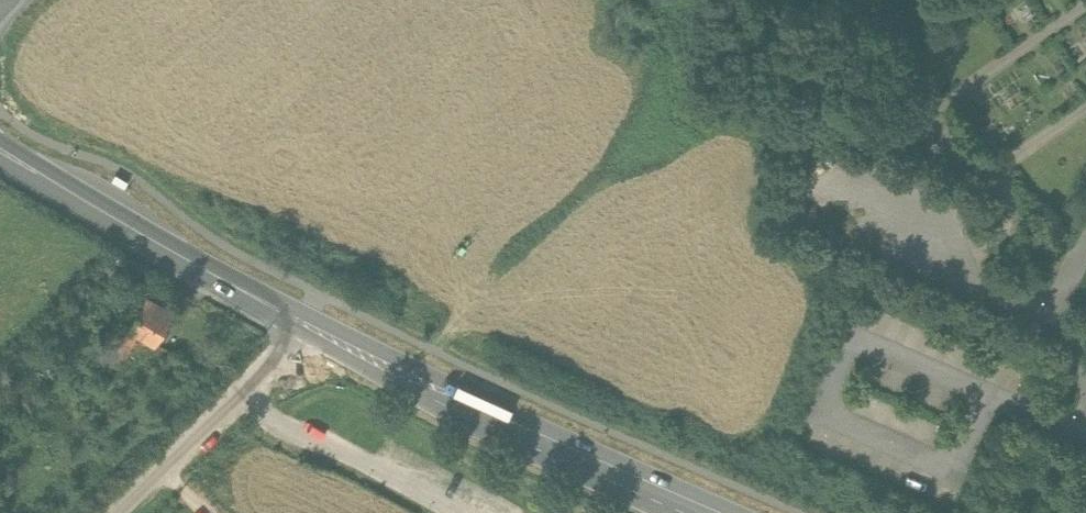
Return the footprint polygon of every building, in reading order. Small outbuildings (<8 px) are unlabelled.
[(174,310),(147,295),(130,326),(123,322),(109,347),(123,355),(138,330),(157,340),(174,310)]
